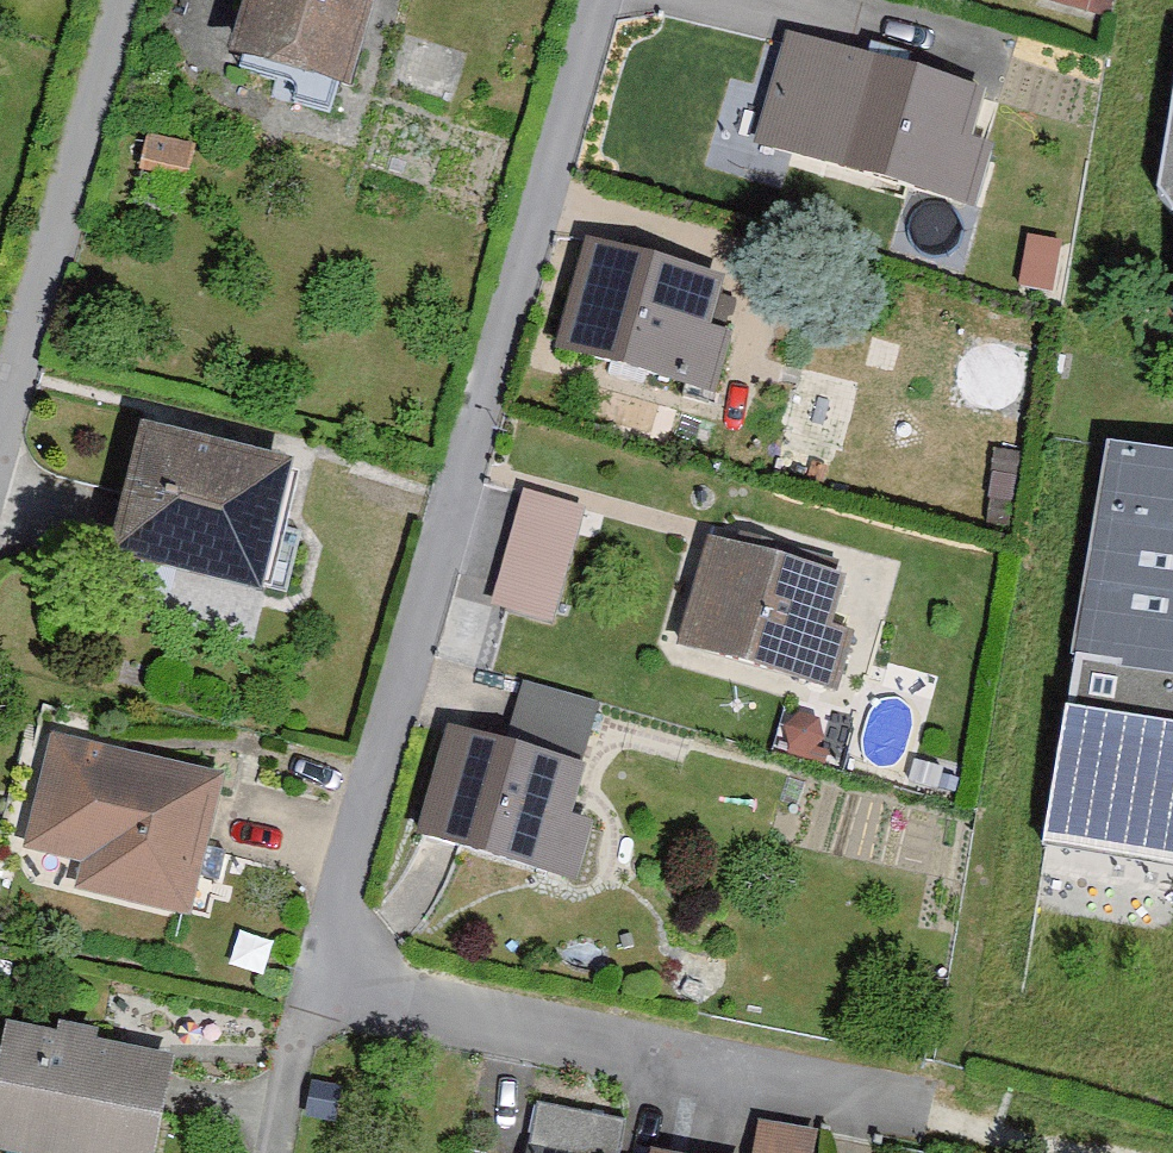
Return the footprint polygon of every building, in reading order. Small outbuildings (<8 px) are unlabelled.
[(232,69),(333,98),(361,0),(253,0),(232,69)] [(1100,16),(1104,0),(1035,0),(1100,16)] [(1172,24),(1126,303),(1172,310),(1172,25),(1172,24)] [(986,86),(786,32),(755,147),(975,207),(993,141),(972,136),(986,86)] [(131,144),(120,182),(176,198),(187,160),(131,144)] [(1041,236),(1000,229),(991,283),(1032,289),(1041,236)] [(707,277),(575,242),(548,341),(706,384),(719,338),(692,330),(707,277)] [(303,472),(130,428),(97,552),(269,600),(303,472)] [(1092,452),(1034,825),(1172,847),(1172,464),(1092,452)] [(574,509),(515,493),(486,601),(545,616),(574,509)] [(847,575),(708,534),(676,645),(837,692),(855,630),(832,624),(847,575)] [(524,681),(505,740),(580,763),(599,704),(524,681)] [(505,740),(449,724),(416,832),(577,881),(595,821),(573,814),(587,765),(580,763),(505,740)] [(45,740),(17,849),(73,863),(66,891),(179,919),(212,779),(45,740)] [(10,1031),(0,1072),(0,1152),(142,1152),(160,1066),(10,1031)] [(758,1118),(752,1152),(814,1152),(819,1129),(758,1118)]
